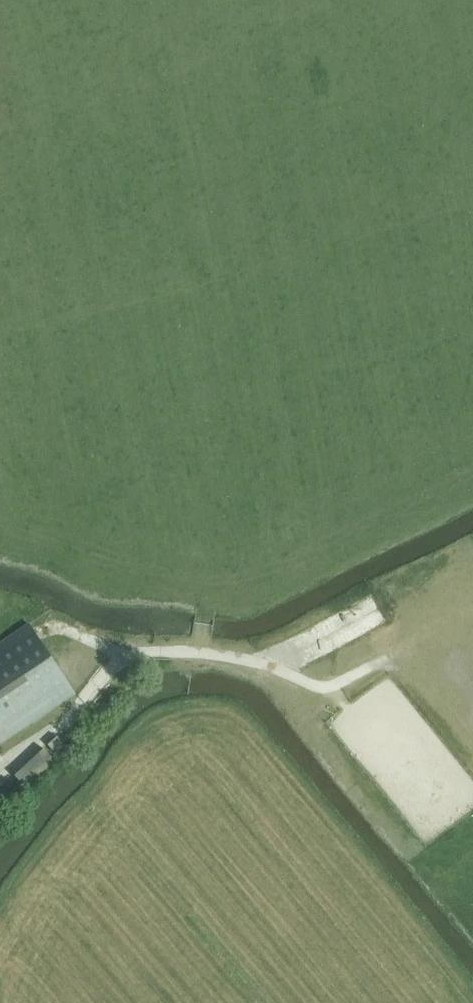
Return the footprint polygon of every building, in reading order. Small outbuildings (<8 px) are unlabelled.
[(30,624),(0,643),(0,744),(76,693),(30,624)] [(18,773),(30,787),(60,763),(48,749),(18,773)]
